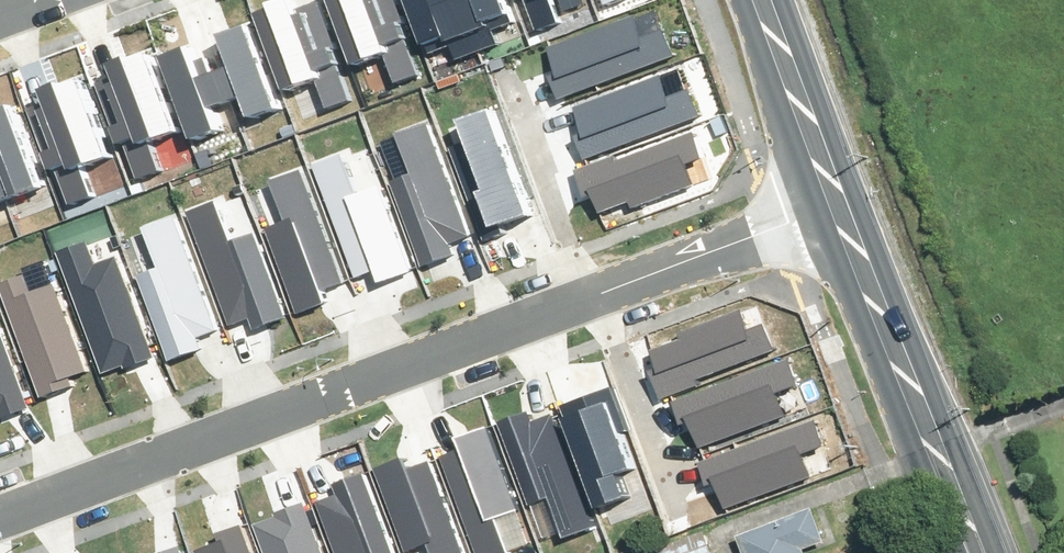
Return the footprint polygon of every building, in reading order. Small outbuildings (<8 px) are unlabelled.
[(297,87),(327,76),(337,106),(361,98),(348,62),(352,61),(330,0),(319,0),(309,4),(307,0),(291,0),(269,8),(297,87)] [(362,61),(391,51),(402,81),(426,72),(413,36),(416,35),(403,0),(340,0),(362,61)] [(430,41),(452,33),(461,56),(482,48),(464,0),(414,0),(430,41)] [(513,0),(464,0),(482,48),(504,38),(494,15),(516,6),(513,0)] [(544,24),(568,15),(563,0),(536,0),(544,24)] [(555,69),(563,93),(681,53),(672,27),(648,35),(640,12),(553,42),(562,67),(555,69)] [(258,117),(286,108),(257,26),(230,36),(241,65),(224,71),(236,102),(251,96),(258,117)] [(171,57),(200,138),(229,128),(221,107),(236,102),(224,71),(208,77),(197,47),(171,57)] [(159,138),(188,127),(160,48),(123,61),(127,70),(106,77),(129,141),(133,140),(145,176),(169,167),(159,138)] [(579,129),(587,153),(705,113),(696,86),(672,95),(665,72),(577,101),(586,126),(579,129)] [(89,164),(118,154),(90,75),(53,87),(56,96),(36,103),(59,168),(62,166),(75,202),(99,194),(89,164)] [(9,199),(48,185),(18,103),(0,110),(0,173),(9,199)] [(477,136),(456,144),(490,235),(509,228),(506,218),(535,207),(498,108),(470,118),(477,136)] [(479,238),(434,118),(401,131),(409,151),(391,158),(431,264),(461,252),(458,246),(479,238)] [(702,128),(584,168),(592,192),(599,189),(608,214),(695,185),(687,162),(711,154),(702,128)] [(346,147),(314,159),(359,278),(380,270),(382,277),(413,266),(372,160),(354,167),(346,147)] [(350,282),(305,162),(272,174),(280,195),(261,202),(301,307),(331,296),(329,289),(350,282)] [(9,199),(0,173),(0,202),(9,199)] [(221,194),(189,206),(234,325),(255,317),(257,324),(287,313),(247,207),(229,214),(221,194)] [(224,329),(179,210),(147,222),(155,242),(136,249),(176,355),(206,344),(203,337),(224,329)] [(93,233),(61,245),(106,364),(127,357),(129,363),(160,352),(120,246),(101,253),(93,233)] [(28,270),(3,280),(48,393),(78,381),(75,375),(93,368),(58,280),(36,289),(28,270)] [(6,406),(9,413),(39,402),(0,298),(0,409),(6,406)] [(658,348),(665,367),(694,357),(701,374),(778,346),(769,321),(749,328),(742,310),(684,331),(686,338),(658,348)] [(679,397),(687,419),(697,416),(707,443),(791,413),(782,391),(807,382),(797,354),(679,397)] [(565,405),(604,507),(638,494),(629,469),(640,465),(626,428),(634,425),(619,385),(565,405)] [(567,537),(596,527),(551,406),(528,415),(526,410),(501,419),(538,519),(557,511),(567,537)] [(702,457),(710,480),(720,476),(730,504),(814,474),(805,451),(830,442),(820,414),(702,457)] [(482,552),(515,552),(507,533),(527,526),(490,427),(466,436),(467,441),(444,450),(482,552)] [(429,451),(405,459),(403,455),(378,464),(411,552),(466,552),(429,451)] [(343,552),(398,552),(368,471),(343,480),(344,485),(321,494),(343,552)] [(270,552),(325,552),(306,499),(281,508),(283,513),(259,522),(270,552)] [(745,538),(750,552),(813,552),(812,551),(832,544),(819,510),(745,538)] [(666,552),(716,552),(702,515),(658,532),(666,552)] [(247,518),(218,529),(220,536),(202,543),(206,552),(261,552),(247,518)] [(185,544),(161,552),(188,552),(185,544)]
